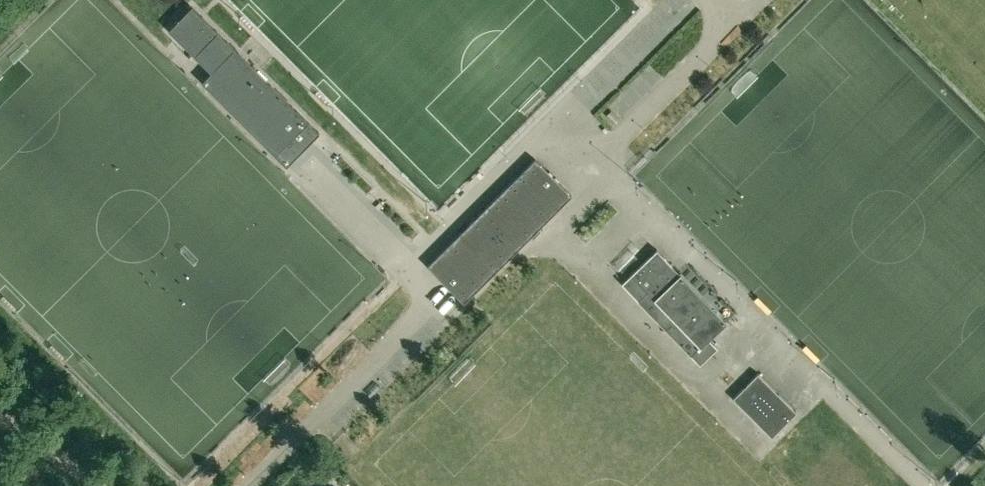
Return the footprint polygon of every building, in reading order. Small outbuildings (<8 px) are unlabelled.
[(235,48),(203,16),(180,39),(211,71),(202,81),(276,154),(285,145),(296,155),(319,132),(235,48)] [(532,155),(423,261),(459,299),(568,193),(532,155)] [(681,273),(657,248),(622,282),(700,363),(718,347),(709,336),(724,321),(679,275),(681,273)] [(758,372),(733,398),(772,436),(797,411),(758,372)]
